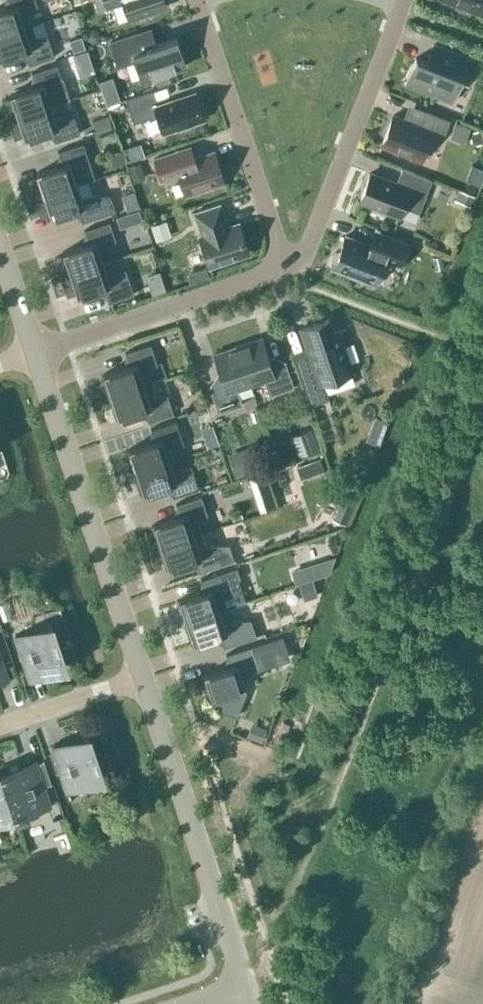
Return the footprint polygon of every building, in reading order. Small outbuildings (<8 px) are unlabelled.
[(32,24),(28,12),(37,5),(35,0),(7,0),(10,7),(0,10),(0,35),(32,24)] [(129,19),(166,6),(164,0),(105,0),(107,7),(123,2),(129,19)] [(454,2),(455,8),(465,11),(469,8),(482,13),(482,0),(449,0),(454,2)] [(32,24),(0,35),(0,59),(24,51),(29,64),(54,56),(47,35),(36,36),(32,24)] [(176,37),(156,44),(151,28),(110,42),(117,63),(134,57),(142,80),(185,65),(176,37)] [(433,44),(426,61),(416,57),(406,82),(452,100),(461,76),(467,79),(474,61),(433,44)] [(8,119),(51,105),(69,99),(57,64),(31,72),(36,85),(10,94),(11,97),(2,100),(8,119)] [(175,131),(179,133),(190,129),(192,125),(191,123),(203,119),(194,92),(157,105),(152,90),(125,98),(133,123),(157,115),(163,132),(175,128),(175,131)] [(51,105),(8,119),(14,139),(24,136),(24,138),(51,130),(55,141),(80,133),(74,116),(55,117),(51,105)] [(427,111),(421,126),(393,115),(381,144),(421,160),(432,131),(443,136),(450,120),(427,111)] [(34,198),(77,184),(95,178),(83,142),(58,151),(62,164),(36,173),(37,176),(28,179),(34,198)] [(214,151),(195,157),(191,146),(153,159),(161,182),(179,176),(185,195),(224,182),(214,151)] [(399,216),(404,205),(419,211),(432,179),(402,168),(396,183),(370,172),(359,200),(373,206),(372,208),(385,214),(386,211),(399,216)] [(473,190),(482,186),(482,181),(478,170),(466,176),(473,190)] [(77,184),(34,198),(41,217),(50,214),(51,217),(77,209),(81,222),(107,213),(101,195),(81,196),(77,184)] [(209,265),(248,252),(238,224),(228,227),(220,204),(194,212),(202,236),(199,237),(209,265)] [(60,277),(103,262),(99,250),(116,240),(109,221),(84,229),(88,243),(62,252),(63,254),(54,257),(60,277)] [(158,241),(171,240),(170,227),(157,228),(158,241)] [(400,267),(408,244),(375,232),(370,246),(344,237),(334,265),(379,281),(385,262),(400,267)] [(111,260),(103,262),(60,277),(67,296),(76,293),(77,296),(103,287),(108,302),(134,294),(125,269),(115,272),(111,260)] [(339,331),(333,333),(328,319),(300,328),(311,362),(296,367),(309,405),(328,399),(323,382),(353,372),(339,331)] [(261,337),(238,345),(251,385),(264,380),(269,395),(294,387),(285,361),(271,365),(261,337)] [(108,397),(151,382),(147,370),(157,364),(150,343),(125,352),(129,365),(101,375),(108,397)] [(237,389),(251,385),(238,345),(214,353),(223,381),(209,386),(218,412),(242,404),(237,389)] [(151,382),(108,397),(116,419),(144,409),(148,421),(174,413),(167,394),(156,394),(151,382)] [(133,472),(177,457),(170,437),(180,433),(176,420),(151,428),(154,440),(126,450),(133,472)] [(318,446),(308,423),(286,433),(296,456),(318,446)] [(177,457),(133,472),(141,494),(169,485),(173,496),(199,488),(194,475),(184,478),(177,457)] [(297,466),(301,477),(322,470),(318,459),(297,466)] [(262,508),(274,504),(264,475),(251,479),(262,508)] [(159,547),(202,533),(198,521),(207,514),(201,495),(176,504),(180,515),(151,525),(159,547)] [(355,500),(342,495),(333,518),(346,523),(355,500)] [(202,533),(159,547),(166,569),(194,560),(198,572),(234,560),(229,543),(206,545),(202,533)] [(327,572),(334,556),(291,569),(295,582),(327,572)] [(184,622),(227,608),(245,602),(237,577),(239,576),(237,566),(201,579),(205,591),(176,600),(184,622)] [(227,608),(184,622),(191,644),(219,635),(223,647),(256,636),(251,619),(231,620),(227,608)] [(32,677),(65,666),(52,626),(18,637),(17,633),(16,634),(32,681),(33,681),(32,677)] [(282,635),(226,654),(230,666),(201,675),(202,676),(204,676),(214,704),(236,713),(235,715),(237,716),(247,691),(241,673),(281,660),(288,657),(285,647),(282,635)] [(306,720),(316,724),(323,706),(313,702),(306,720)] [(280,728),(287,731),(290,724),(283,721),(280,728)] [(102,777),(89,737),(55,748),(54,744),(53,744),(69,792),(70,791),(69,788),(102,777)] [(33,764),(0,775),(14,815),(46,804),(47,808),(49,807),(33,760),(32,760),(33,764)] [(14,815),(0,775),(0,819),(14,815)]
